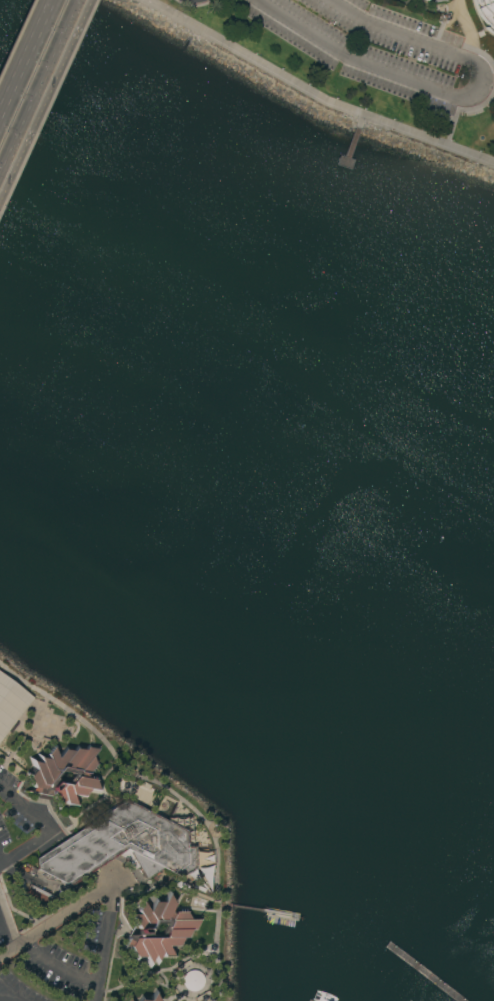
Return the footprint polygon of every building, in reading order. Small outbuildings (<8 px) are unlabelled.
[(474,6),(472,0),(493,0),(493,34),(492,33),(486,29),(488,26),(486,24),(483,22),(479,17),(476,11),(474,6)] [(35,698),(0,672),(0,744),(35,698)] [(59,728),(54,735),(45,734),(42,726),(47,719),(55,720),(59,728)] [(41,762),(39,757),(48,759),(47,754),(53,747),(57,757),(64,749),(74,750),(76,748),(85,750),(88,747),(99,748),(93,755),(96,764),(89,773),(85,773),(87,777),(94,779),(98,789),(88,788),(83,796),(71,793),(76,804),(66,803),(65,799),(59,806),(53,790),(46,789),(42,794),(29,791),(33,787),(29,776),(35,768),(32,761),(41,762)] [(126,799),(187,830),(187,851),(192,851),(192,862),(188,862),(188,863),(187,864),(188,865),(176,874),(174,872),(165,868),(146,879),(130,852),(133,852),(127,849),(68,887),(63,886),(64,888),(54,896),(52,899),(28,886),(29,884),(52,895),(52,894),(56,885),(60,883),(58,879),(37,869),(36,858),(126,799)] [(129,946),(123,946),(129,934),(135,934),(136,931),(138,929),(130,914),(140,915),(137,910),(142,901),(148,912),(153,901),(163,902),(167,893),(173,903),(170,909),(173,914),(174,911),(186,911),(190,919),(200,919),(195,928),(190,929),(186,937),(182,937),(178,945),(167,945),(173,955),(163,956),(160,952),(156,960),(153,955),(149,962),(145,956),(135,956),(129,946)] [(193,894),(198,902),(194,909),(186,909),(181,902),(185,895),(193,894)] [(154,993),(158,1000),(138,1000),(139,999),(149,1000),(154,993)]
